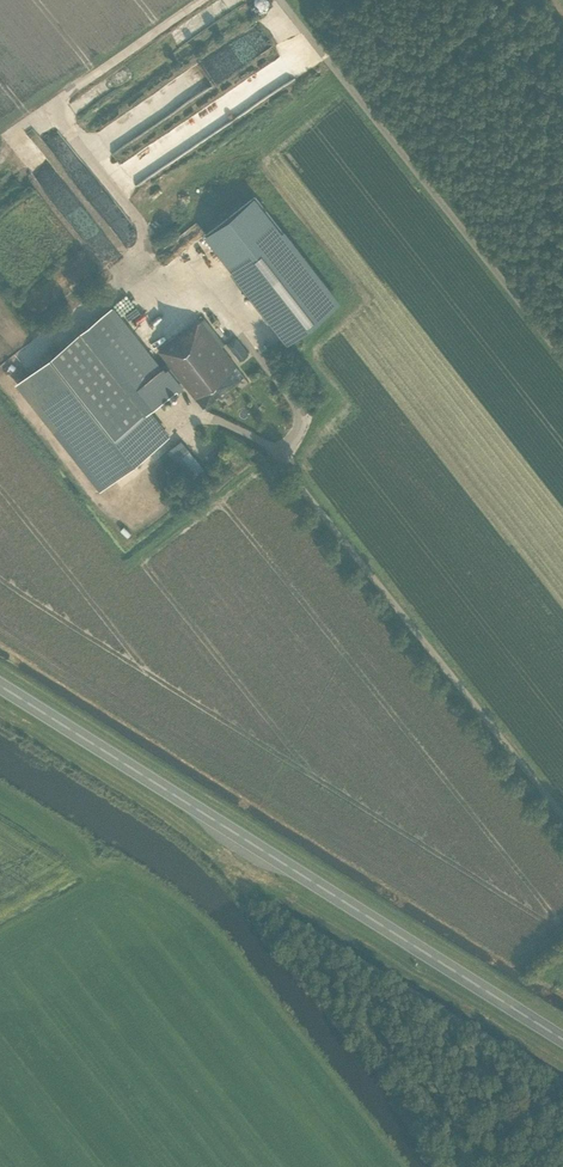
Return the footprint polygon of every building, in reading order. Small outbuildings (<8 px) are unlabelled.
[(183,40),(210,27),(203,14),(176,26),(183,40)] [(199,66),(186,70),(145,99),(142,100),(127,110),(135,122),(135,121),(142,131),(148,129),(174,111),(183,108),(194,100),(192,101),(207,90),(199,66)] [(88,129),(99,122),(92,112),(81,119),(88,129)] [(95,169),(110,193),(118,187),(103,164),(95,169)] [(299,334),(348,296),(264,189),(215,228),(299,334)] [(135,293),(123,302),(130,312),(143,303),(135,293)] [(172,367),(164,373),(113,308),(66,344),(18,382),(102,488),(169,436),(149,411),(184,383),(204,408),(244,377),(221,348),(225,345),(204,319),(189,331),(188,330),(160,352),(172,367)] [(236,338),(228,344),(240,361),(249,354),(236,338)] [(195,468),(204,458),(197,452),(203,445),(193,437),(188,442),(192,446),(182,456),(195,468)]
